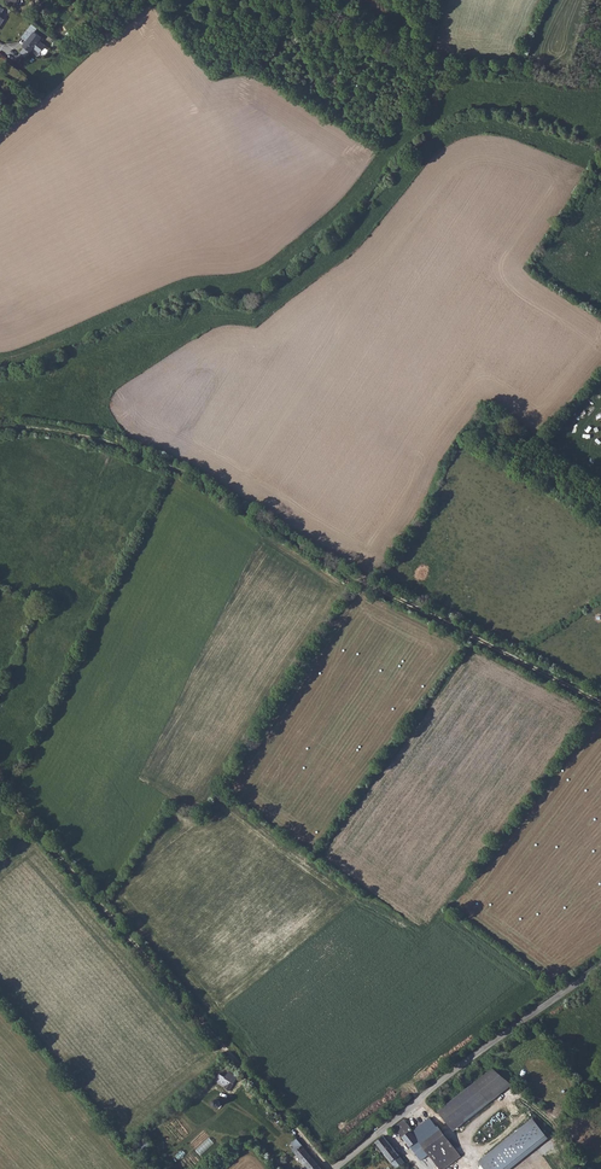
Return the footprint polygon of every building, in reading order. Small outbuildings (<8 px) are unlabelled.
[(36,24),(30,20),(21,31),(27,35),(25,37),(21,42),(28,47),(31,44),(38,49),(43,41),(37,36),(40,33),(33,28),(36,24)] [(493,1069),(488,1073),(507,1089),(512,1085),(493,1069)] [(238,1076),(229,1071),(225,1077),(219,1074),(215,1081),(224,1086),(224,1087),(231,1091),(238,1076)] [(507,1089),(488,1073),(440,1112),(454,1132),(507,1089)] [(221,1104),(221,1103),(221,1102),(221,1101),(221,1100),(220,1099),(218,1098),(216,1098),(214,1099),(213,1100),(212,1101),(212,1102),(212,1103),(212,1104),(212,1105),(214,1107),(216,1108),(218,1107),(220,1106),(221,1104)] [(429,1115),(412,1128),(410,1130),(417,1139),(435,1124),(429,1115)] [(412,1128),(404,1119),(395,1127),(415,1152),(423,1147),(417,1139),(410,1130),(412,1128)] [(549,1139),(532,1119),(480,1162),(485,1168),(509,1168),(549,1139)] [(435,1124),(417,1139),(423,1147),(426,1145),(432,1152),(434,1156),(452,1143),(437,1123),(435,1124)] [(386,1135),(376,1143),(391,1162),(400,1156),(386,1138),(387,1136),(386,1135)] [(141,1140),(146,1147),(150,1144),(145,1137),(141,1140)] [(297,1139),(292,1143),(295,1148),(292,1150),(296,1154),(305,1165),(312,1158),(304,1149),(303,1146),(297,1139)] [(454,1145),(452,1143),(434,1156),(437,1159),(454,1145)] [(423,1147),(415,1152),(421,1160),(429,1154),(432,1152),(426,1145),(423,1147)] [(460,1152),(454,1145),(437,1159),(443,1167),(460,1152)] [(400,1156),(391,1162),(397,1168),(405,1162),(400,1156)] [(309,1168),(321,1168),(312,1158),(305,1165),(309,1168)] [(435,1161),(440,1167),(441,1168),(443,1167),(437,1159),(435,1161)]
